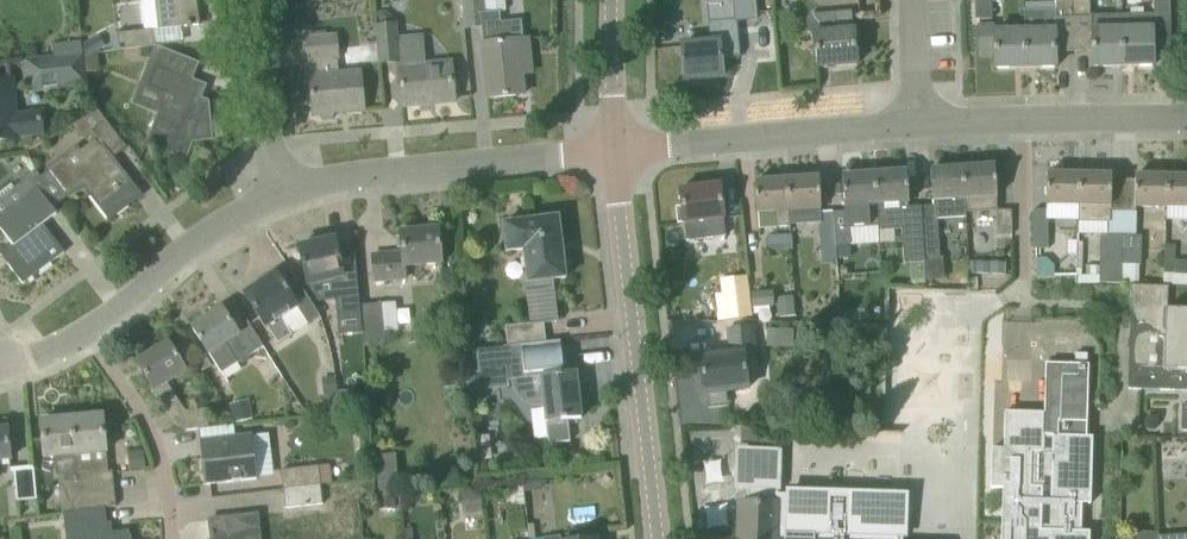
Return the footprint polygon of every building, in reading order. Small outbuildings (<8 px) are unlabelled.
[(144,31),(119,34),(121,49),(155,46),(154,31),(200,25),(197,0),(141,0),(144,31)] [(483,44),(488,98),(524,95),(520,61),(530,60),(528,39),(502,42),(499,13),(507,12),(505,0),(462,0),(465,29),(481,27),(483,44)] [(735,0),(707,0),(709,23),(719,23),(720,42),(682,45),(685,81),(687,80),(687,86),(702,84),(702,79),(723,77),(721,58),(740,56),(737,23),(735,0)] [(737,23),(757,21),(755,0),(735,0),(737,23)] [(1004,0),(975,0),(975,20),(993,20),(993,3),(1004,3),(1004,0)] [(1024,31),(1025,68),(1056,68),(1055,31),(1057,31),(1057,18),(1073,18),(1073,0),(1056,0),(1056,11),(1025,12),(1025,31),(1024,31)] [(1091,0),(1073,0),(1073,18),(1092,18),(1091,0)] [(1154,16),(1171,16),(1170,0),(1154,0),(1154,16)] [(857,65),(852,12),(813,16),(807,21),(808,29),(814,33),(817,68),(857,65)] [(1122,15),(1123,29),(1121,29),(1122,67),(1153,66),(1152,14),(1122,15)] [(379,65),(398,63),(402,106),(455,101),(451,63),(427,65),(424,35),(399,37),(397,22),(375,24),(379,65)] [(995,31),(995,25),(979,25),(979,53),(995,53),(995,69),(1025,68),(1024,31),(995,31)] [(1122,67),(1121,29),(1092,29),(1093,67),(1122,67)] [(83,45),(83,55),(92,55),(106,47),(100,35),(83,45)] [(337,36),(330,37),(307,39),(314,115),(319,114),(322,119),(333,118),(335,113),(364,110),(361,72),(338,74),(337,60),(340,60),(337,36)] [(54,45),(55,59),(83,55),(83,45),(82,42),(54,45)] [(131,105),(158,116),(147,144),(186,160),(193,142),(212,140),(209,110),(197,105),(205,86),(191,80),(198,64),(156,46),(131,105)] [(55,59),(55,60),(28,62),(31,91),(80,87),(80,85),(86,85),(83,55),(55,59)] [(19,139),(18,137),(42,135),(40,114),(16,116),(12,80),(0,81),(0,141),(19,139)] [(37,172),(36,172),(44,189),(57,205),(84,184),(110,218),(139,195),(111,158),(125,147),(98,112),(72,125),(84,140),(90,136),(94,141),(81,151),(77,146),(45,171),(47,172),(41,177),(37,172)] [(965,213),(996,211),(997,211),(996,189),(995,165),(963,167),(965,213)] [(888,172),(875,173),(878,225),(879,231),(893,231),(894,230),(901,230),(903,265),(924,264),(923,258),(921,206),(908,207),(908,202),(909,202),(907,171),(904,171),(904,166),(888,167),(888,172)] [(932,200),(934,200),(934,205),(932,205),(921,206),(923,258),(938,257),(936,219),(965,217),(965,213),(963,167),(931,169),(932,200)] [(57,205),(44,189),(36,172),(0,200),(0,228),(20,254),(8,264),(23,284),(64,253),(43,225),(57,214),(52,208),(57,205)] [(849,227),(878,225),(875,173),(843,176),(845,207),(846,207),(846,212),(848,212),(849,227)] [(1078,206),(1079,174),(1047,173),(1046,205),(1078,206)] [(1122,283),(1123,211),(1111,211),(1111,175),(1079,174),(1078,206),(1078,222),(1108,223),(1108,235),(1101,235),(1100,267),(1100,282),(1122,283)] [(1135,175),(1135,208),(1167,209),(1167,176),(1135,175)] [(1167,176),(1167,209),(1186,209),(1186,176),(1167,176)] [(789,211),(821,209),(819,177),(787,179),(789,211)] [(776,227),(783,227),(790,227),(790,225),(789,211),(787,179),(755,182),(756,205),(757,213),(758,213),(775,212),(776,227)] [(726,237),(724,218),(720,184),(680,189),(682,207),(676,208),(678,224),(684,223),(686,241),(726,237)] [(1034,248),(1049,248),(1048,210),(1033,210),(1034,248)] [(1012,211),(996,212),(997,235),(1012,234),(1012,211)] [(1123,211),(1122,283),(1131,283),(1139,283),(1139,266),(1141,266),(1142,250),(1137,250),(1137,237),(1138,212),(1135,212),(1123,211)] [(846,212),(833,213),(836,245),(850,244),(849,227),(848,212),(846,212)] [(833,213),(819,214),(822,260),(837,259),(836,245),(833,213)] [(529,283),(552,280),(566,278),(558,217),(503,224),(507,254),(525,252),(529,283)] [(404,266),(442,263),(439,229),(400,233),(402,253),(372,255),(375,281),(405,278),(404,266)] [(791,235),(768,236),(769,251),(792,250),(791,235)] [(358,274),(343,275),(335,239),(299,247),(307,284),(334,278),(336,315),(361,313),(360,307),(358,274)] [(720,276),(719,254),(701,255),(701,241),(692,241),(693,277),(720,276)] [(1078,282),(1078,283),(1100,283),(1100,282),(1100,267),(1085,266),(1085,275),(1083,275),(1083,242),(1078,242),(1078,282)] [(1046,258),(1036,258),(1036,276),(1055,276),(1055,275),(1055,266),(1046,258)] [(970,275),(1005,276),(1005,263),(976,262),(976,264),(971,264),(970,275)] [(1186,283),(1186,273),(1166,272),(1166,282),(1186,283)] [(297,281),(286,288),(277,273),(245,294),(267,328),(268,327),(279,343),(320,316),(297,281)] [(1132,362),(1130,363),(1129,365),(1128,365),(1128,385),(1129,388),(1131,389),(1186,391),(1186,310),(1168,309),(1168,287),(1131,285),(1130,330),(1133,330),(1132,362)] [(774,306),(773,293),(752,294),(753,307),(774,306)] [(776,298),(777,318),(794,317),(792,297),(776,298)] [(747,300),(723,301),(725,323),(749,321),(747,300)] [(360,307),(361,313),(363,347),(385,345),(382,306),(360,307)] [(250,324),(238,332),(222,308),(192,328),(221,372),(238,362),(264,345),(250,324)] [(546,344),(546,342),(544,322),(505,327),(508,348),(523,346),(546,344)] [(731,354),(724,354),(700,357),(704,394),(707,394),(709,408),(729,406),(727,392),(747,389),(744,363),(757,362),(753,326),(727,330),(727,331),(728,331),(731,354)] [(768,329),(768,346),(791,346),(791,330),(768,329)] [(514,390),(521,399),(535,407),(544,407),(549,444),(550,444),(570,441),(568,420),(581,418),(576,372),(558,374),(558,371),(563,370),(560,341),(546,342),(546,344),(523,346),(524,362),(507,364),(509,381),(513,381),(514,390)] [(163,409),(178,399),(167,381),(185,370),(168,343),(137,363),(154,389),(152,391),(163,409)] [(479,373),(477,349),(463,350),(465,374),(479,373)] [(991,488),(1003,488),(1002,538),(1089,538),(1090,532),(1081,531),(1082,503),(1091,504),(1092,437),(1088,437),(1089,364),(1059,364),(1059,378),(1045,378),(1044,413),(1005,412),(1004,449),(992,449),(991,488)] [(337,394),(335,378),(322,380),(324,395),(337,394)] [(341,413),(368,411),(366,391),(339,393),(341,413)] [(248,400),(230,404),(235,423),(252,419),(248,400)] [(186,412),(178,412),(180,431),(200,429),(209,428),(207,410),(197,411),(186,412)] [(57,459),(62,513),(105,508),(116,507),(114,488),(79,493),(72,417),(68,417),(69,414),(54,415),(55,420),(41,421),(45,460),(57,459)] [(79,493),(114,488),(113,471),(104,472),(103,452),(105,452),(103,415),(72,417),(79,493)] [(11,459),(8,429),(5,429),(4,426),(0,426),(0,460),(11,459)] [(258,479),(253,435),(200,441),(205,485),(258,479)] [(127,452),(129,471),(145,470),(144,451),(127,452)] [(904,499),(778,495),(779,454),(740,453),(739,489),(748,490),(747,505),(739,505),(738,538),(734,538),(902,538),(904,499)] [(14,469),(18,502),(37,500),(33,467),(14,469)] [(320,484),(318,467),(282,472),(285,488),(320,484)] [(399,495),(398,473),(377,474),(379,496),(399,495)] [(523,482),(524,492),(542,490),(548,482),(547,475),(523,477),(523,482)] [(320,484),(285,488),(287,508),(323,503),(320,484)] [(463,506),(482,503),(480,487),(461,490),(463,506)] [(252,492),(253,512),(284,510),(283,490),(252,492)] [(381,510),(395,508),(394,497),(379,498),(381,510)] [(66,538),(131,538),(131,535),(113,537),(111,523),(107,523),(105,508),(62,513),(66,538)] [(233,517),(209,520),(211,538),(260,538),(257,514),(233,517)]
